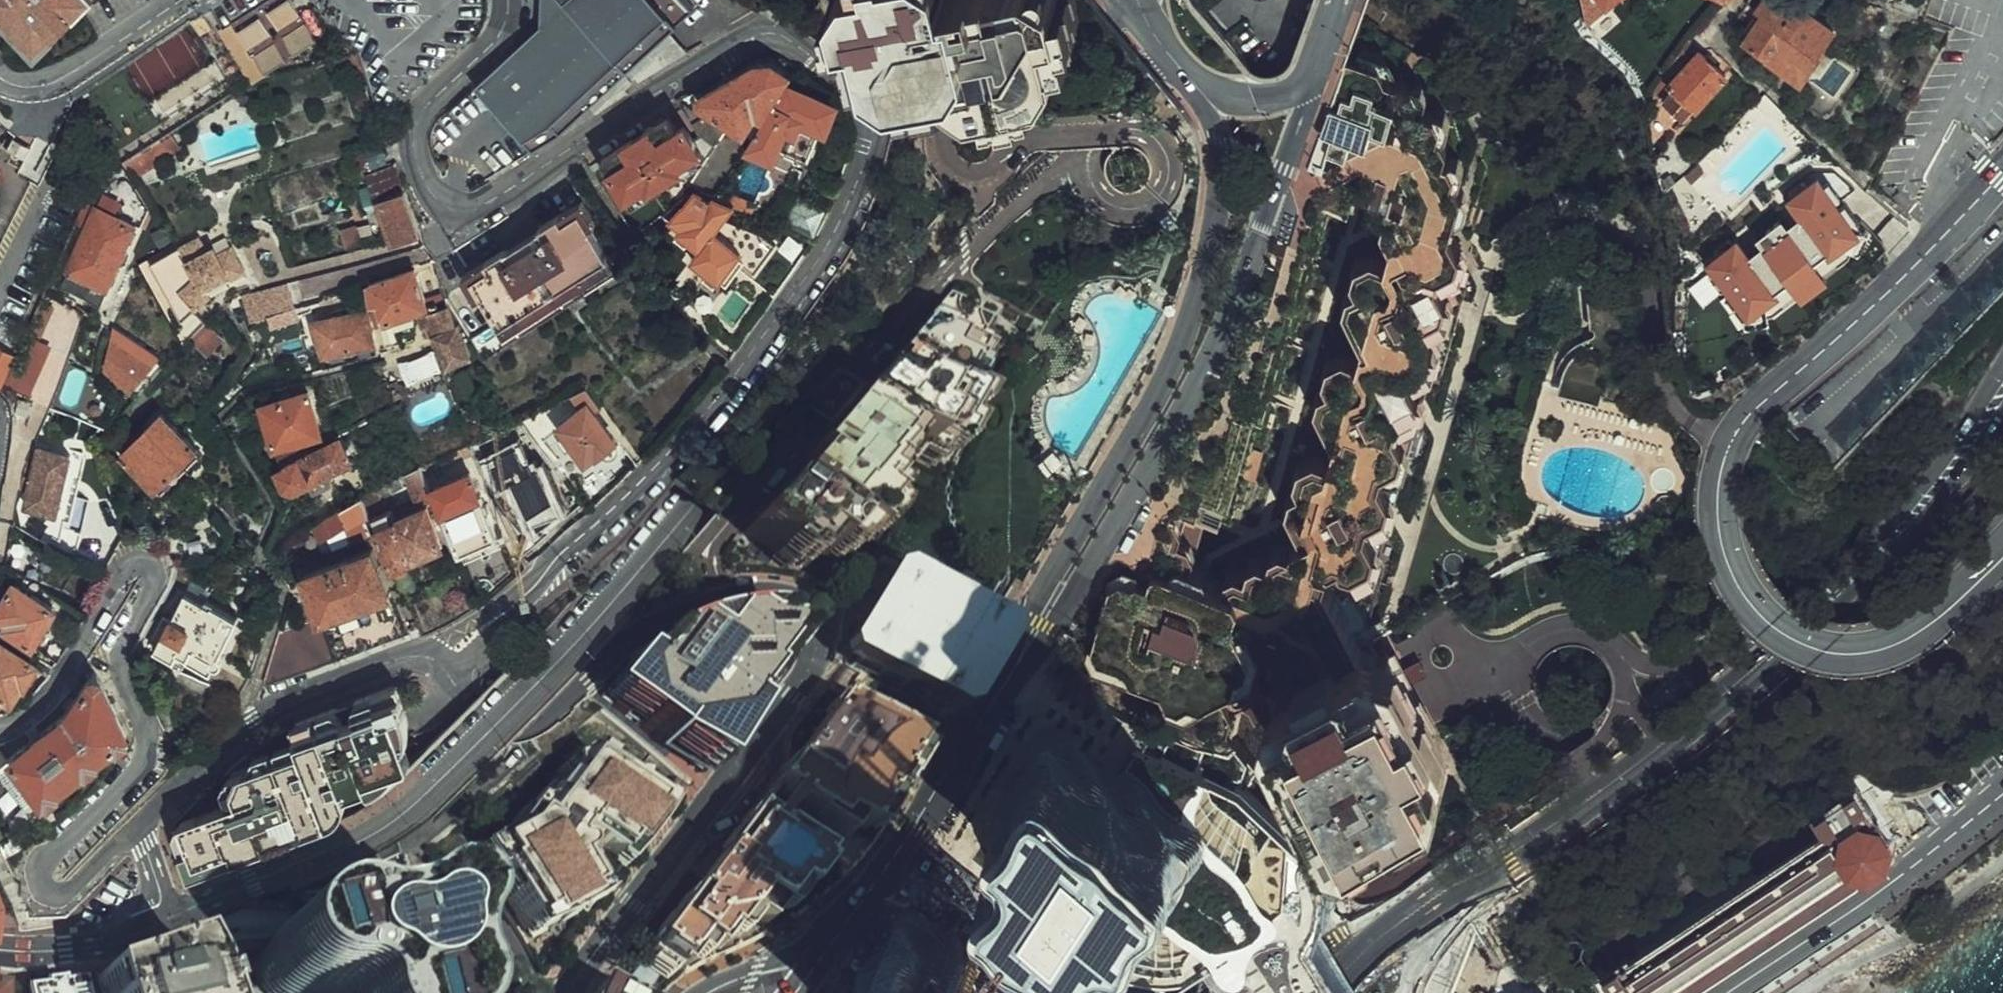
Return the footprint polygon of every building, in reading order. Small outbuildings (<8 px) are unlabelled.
[(35,62),(96,1),(97,0),(0,0),(0,26),(35,62)] [(315,40),(289,0),(228,0),(192,23),(202,39),(216,30),(220,27),(222,29),(232,22),(264,72),(315,40)] [(623,73),(668,31),(694,7),(688,0),(541,0),(539,25),(477,84),(534,147),(566,126),(623,73)] [(850,10),(865,6),(877,53),(902,69),(949,57),(953,71),(978,87),(992,83),(995,94),(1006,91),(1006,89),(1009,88),(1011,93),(1029,89),(1027,82),(1030,81),(1031,83),(1041,81),(1039,71),(1049,69),(1064,44),(1063,38),(1077,34),(1073,20),(1071,21),(1070,17),(1081,14),(1078,3),(1077,3),(1076,0),(847,0),(850,10)] [(1584,25),(1586,24),(1610,4),(1607,0),(1579,0),(1584,25)] [(1731,29),(1785,70),(1823,21),(1796,0),(1748,0),(1752,3),(1731,29)] [(1610,4),(1586,24),(1594,33),(1617,13),(1610,4)] [(220,27),(216,30),(250,81),(256,77),(264,72),(232,22),(222,29),(220,27)] [(1676,27),(1640,73),(1651,83),(1660,73),(1683,91),(1712,59),(1686,36),(1676,27)] [(688,52),(668,31),(623,73),(635,84),(688,52)] [(1185,717),(1203,704),(1226,691),(1239,684),(1253,664),(1253,694),(1281,749),(1329,824),(1352,839),(1444,788),(1452,741),(1384,602),(1479,263),(1463,235),(1470,195),(1462,157),(1445,131),(1451,109),(1428,98),(1424,82),(1412,71),(1397,66),(1392,53),(1352,57),(1312,164),(1308,199),(1297,239),(1174,507),(1163,537),(1150,578),(1116,574),(1103,590),(1086,643),(1088,657),(1092,665),(1152,682),(1160,689),(1167,705),(1185,717)] [(754,115),(763,121),(787,82),(792,74),(773,61),(756,64),(698,97),(701,104),(744,131),(754,115)] [(835,103),(787,82),(763,121),(748,145),(775,156),(780,143),(808,155),(820,125),(826,127),(835,103)] [(29,140),(21,156),(0,198),(0,255),(73,111),(62,102),(55,107),(48,111),(43,113),(29,140)] [(669,116),(603,157),(626,195),(647,182),(650,186),(682,167),(680,162),(701,149),(686,124),(677,129),(669,116)] [(180,151),(169,134),(124,164),(135,181),(180,151)] [(17,154),(21,156),(29,140),(20,135),(14,147),(19,150),(17,154)] [(1682,148),(1671,158),(1677,165),(1689,156),(1682,148)] [(647,182),(626,195),(631,203),(706,157),(701,149),(680,162),(682,167),(650,186),(647,182)] [(378,199),(406,189),(397,164),(370,174),(375,189),(378,199)] [(1826,190),(1809,164),(1780,184),(1793,203),(1776,214),(1768,204),(1756,212),(1758,215),(1751,220),(1756,228),(1738,240),(1726,221),(1697,241),(1729,286),(1751,284),(1751,279),(1774,263),(1777,267),(1804,249),(1802,245),(1826,229),(1829,230),(1840,211),(1826,190)] [(370,174),(357,179),(362,194),(375,189),(370,174)] [(63,283),(102,301),(136,225),(144,206),(133,187),(117,216),(96,207),(84,234),(82,233),(80,238),(82,239),(63,283)] [(832,209),(838,193),(826,188),(820,202),(801,191),(785,220),(820,233),(832,209)] [(383,205),(396,239),(421,230),(406,189),(378,199),(375,189),(362,194),(367,211),(383,205)] [(754,210),(732,202),(695,189),(663,216),(669,221),(668,222),(679,229),(677,232),(698,248),(691,258),(692,259),(710,272),(720,280),(726,272),(731,276),(738,266),(777,294),(820,233),(785,220),(754,210)] [(732,202),(754,210),(757,202),(735,194),(732,202)] [(478,296),(484,292),(501,321),(609,253),(591,225),(598,220),(584,199),(465,275),(478,296)] [(1857,222),(1840,211),(1829,230),(1847,240),(1857,222)] [(342,232),(348,251),(365,247),(358,227),(342,232)] [(211,257),(200,237),(151,262),(181,319),(189,313),(200,304),(211,294),(207,289),(245,270),(232,245),(211,257)] [(1824,424),(1848,447),(2002,288),(2002,241),(1824,424)] [(1813,262),(1804,249),(1777,267),(1786,281),(1813,262)] [(710,272),(692,259),(681,275),(699,288),(710,272)] [(369,282),(381,319),(418,307),(429,304),(417,268),(369,282)] [(267,314),(296,305),(289,282),(260,289),(267,314)] [(1753,303),(1751,284),(1729,286),(1731,306),(1753,303)] [(1610,352),(1596,296),(1559,304),(1570,347),(1573,347),(1576,359),(1563,365),(1554,372),(1547,379),(1541,386),(1582,398),(1585,392),(1590,393),(1592,386),(1633,398),(1629,389),(1623,379),(1618,373),(1605,363),(1610,352)] [(435,302),(429,304),(418,307),(420,313),(431,344),(438,341),(448,362),(450,361),(471,351),(450,304),(438,309),(435,302)] [(270,323),(299,314),(296,305),(267,314),(270,323)] [(877,498),(904,466),(939,491),(976,437),(969,430),(988,396),(978,388),(993,367),(978,354),(992,331),(942,305),(851,422),(749,542),(789,587),(798,576),(805,586),(819,567),(836,584),(862,553),(869,559),(887,539),(879,527),(888,513),(877,498)] [(375,340),(372,328),(368,309),(350,313),(349,310),(333,314),(334,318),(315,321),(323,352),(375,340)] [(220,338),(207,324),(185,344),(199,360),(220,338)] [(113,330),(112,341),(152,365),(158,357),(113,330)] [(152,365),(112,341),(108,368),(133,390),(152,365)] [(15,354),(0,347),(0,385),(15,354)] [(397,361),(401,379),(442,371),(438,352),(397,361)] [(587,465),(610,492),(639,463),(620,439),(619,440),(597,412),(605,406),(589,386),(574,393),(585,407),(563,425),(568,430),(562,434),(565,438),(561,441),(570,452),(574,448),(577,453),(583,449),(590,458),(600,450),(602,453),(587,465)] [(280,454),(284,464),(325,443),(309,392),(262,407),(277,454),(280,454)] [(197,447),(162,414),(120,456),(156,491),(197,447)] [(301,460),(276,473),(288,492),(294,495),(312,485),(314,490),(319,491),(332,485),(336,481),(333,475),(354,465),(341,438),(300,459),(301,460)] [(461,464),(475,458),(469,446),(455,452),(461,464)] [(37,450),(33,469),(26,468),(20,494),(28,496),(24,511),(59,518),(71,457),(37,450)] [(539,530),(566,516),(533,453),(517,460),(513,451),(494,460),(503,479),(511,476),(539,530)] [(426,464),(421,467),(428,483),(437,460),(426,464)] [(432,493),(428,483),(421,467),(379,486),(362,496),(366,503),(410,484),(417,499),(432,493)] [(463,551),(499,535),(471,471),(435,486),(463,551)] [(576,488),(592,511),(608,495),(592,477),(576,488)] [(326,518),(311,527),(321,541),(346,524),(352,539),(368,532),(361,515),(369,511),(366,503),(362,496),(326,518)] [(375,518),(394,562),(442,542),(427,506),(397,519),(393,510),(375,518)] [(502,547),(472,559),(484,587),(514,575),(502,547)] [(320,616),(312,620),(278,633),(264,680),(267,685),(412,630),(373,549),(347,559),(331,565),(304,575),(320,616)] [(328,559),(331,565),(347,559),(344,552),(328,559)] [(836,651),(839,664),(941,725),(953,724),(1000,649),(997,635),(894,575),(884,575),(836,651)] [(60,658),(71,640),(44,624),(54,604),(13,581),(0,605),(0,624),(60,658)] [(156,651),(209,677),(239,616),(187,591),(168,632),(166,631),(156,651)] [(655,642),(597,696),(694,781),(790,652),(791,643),(790,635),(778,626),(757,620),(726,622),(686,628),(655,642)] [(35,691),(42,682),(50,674),(52,671),(0,641),(0,694),(1,692),(9,698),(19,681),(35,691)] [(39,798),(127,729),(97,676),(89,677),(67,713),(5,756),(12,765),(0,775),(18,799),(32,789),(39,798)] [(403,712),(393,685),(309,718),(299,722),(287,728),(275,734),(262,743),(247,755),(233,767),(180,817),(203,871),(336,816),(344,811),(349,802),(350,788),(398,767),(402,760),(405,754),(407,748),(411,745),(398,713),(403,712)] [(642,954),(642,974),(666,991),(686,972),(725,954),(765,933),(803,910),(838,880),(868,853),(888,821),(923,757),(835,698),(642,954)] [(1312,922),(1325,894),(1323,857),(1241,778),(1034,702),(843,992),(1137,992),(1210,944),(1238,980),(1312,922)] [(512,835),(478,845),(529,947),(590,918),(610,906),(586,869),(585,857),(575,848),(581,840),(617,875),(661,813),(580,746),(512,835)] [(1590,965),(1601,979),(1610,992),(1656,992),(1674,981),(1796,901),(1872,850),(1877,830),(1844,779),(1803,805),(1813,821),(1789,838),(1717,886),(1618,950),(1615,948),(1590,965)] [(18,833),(26,846),(49,833),(40,820),(18,833)] [(1312,922),(1238,980),(1210,944),(1137,992),(1357,992),(1340,965),(1312,922)] [(426,985),(433,976),(436,968),(435,953),(430,942),(424,935),(413,930),(401,929),(388,933),(355,956),(323,954),(284,953),(271,956),(259,967),(255,976),(254,986),(255,992),(420,992),(426,985)] [(97,978),(100,992),(208,992),(192,952),(97,978)] [(20,983),(21,992),(80,992),(78,975),(20,983)] [(598,983),(593,992),(615,992),(598,983)]
